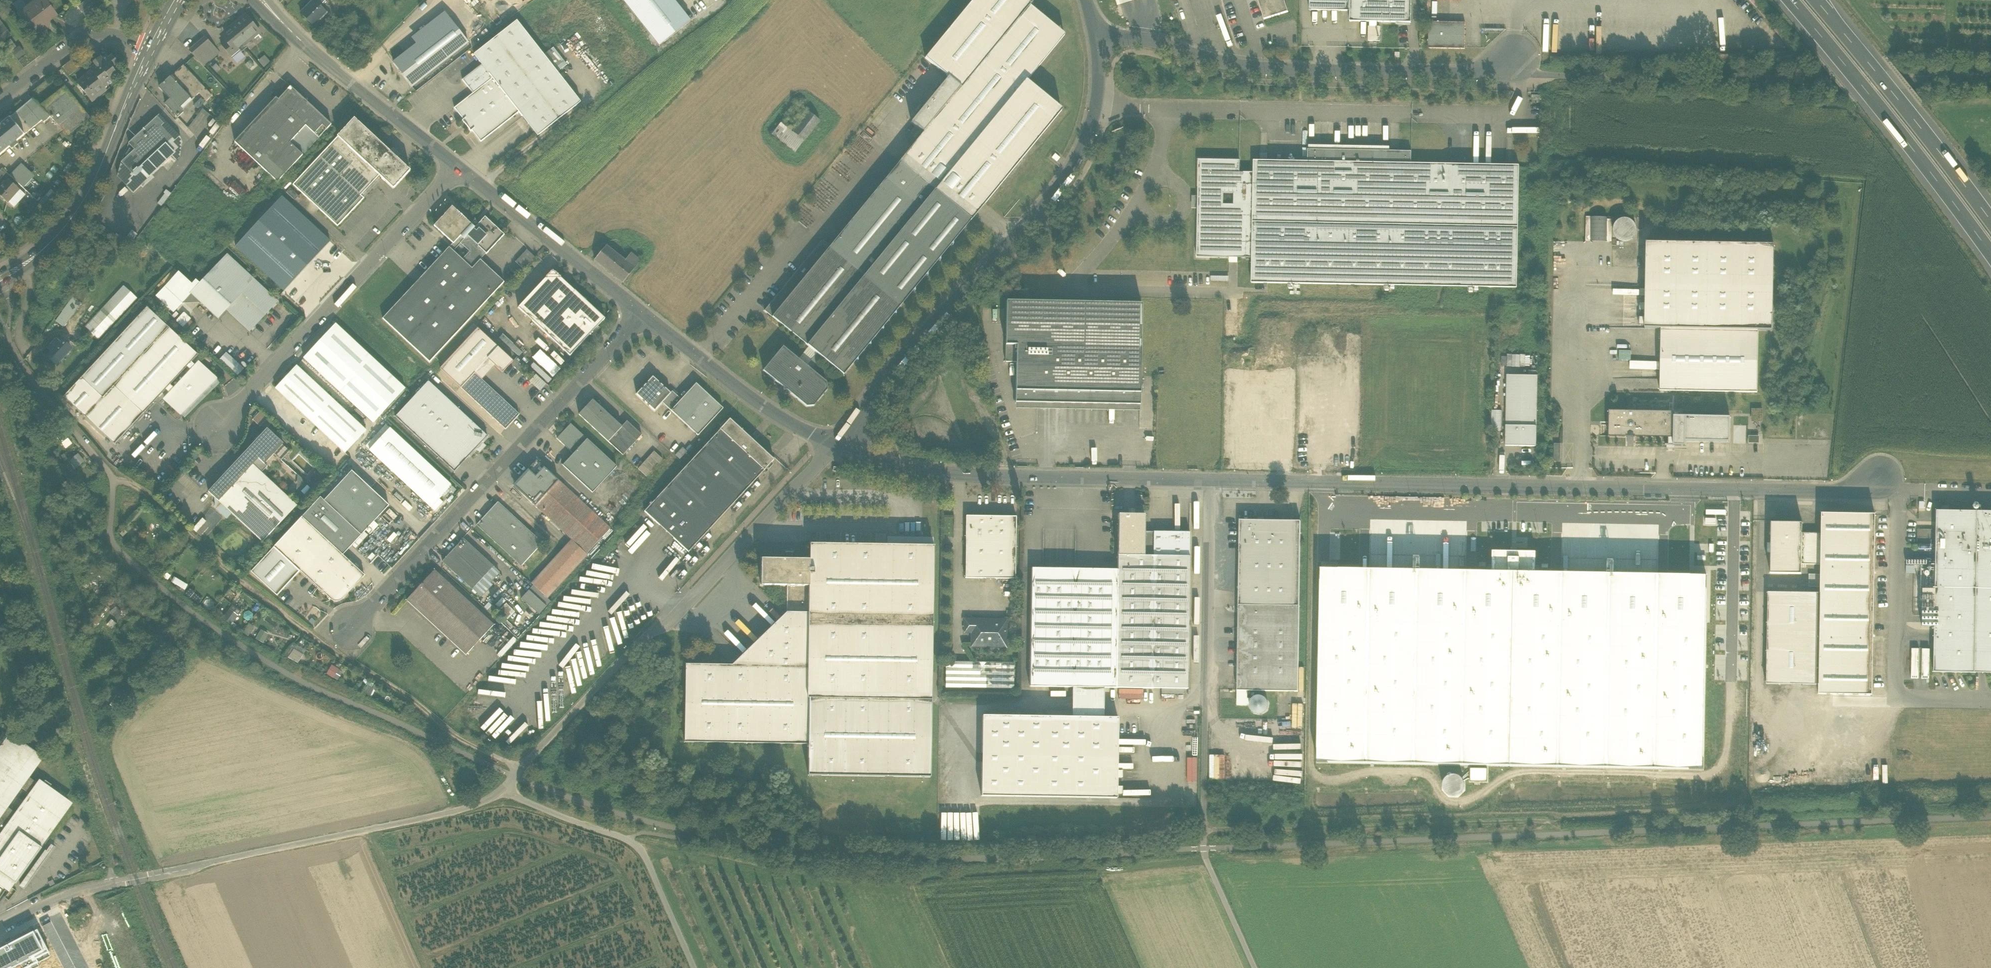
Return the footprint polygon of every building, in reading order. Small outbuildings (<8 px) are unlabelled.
[(36,32),(41,28),(42,29),(44,30),(47,27),(48,25),(47,24),(48,24),(48,19),(55,14),(44,0),(38,0),(36,2),(36,4),(37,5),(29,10),(24,10),(19,14),(32,32),(36,32)] [(86,18),(95,11),(88,0),(87,0),(78,7),(86,18)] [(313,26),(327,13),(320,6),(326,0),(313,0),(314,0),(301,14),(313,26)] [(659,46),(690,21),(673,0),(622,0),(659,46)] [(900,162),(935,190),(971,220),(1062,109),(1027,81),(1065,34),(1029,5),(1034,0),(972,0),(925,58),(948,77),(960,87),(923,132),(899,161),(900,162)] [(1284,0),(1258,0),(1264,20),(1288,12),(1284,0)] [(1350,12),(1350,0),(1310,0),(1310,11),(1350,12)] [(1411,23),(1411,0),(1350,0),(1350,22),(1411,23)] [(444,12),(411,38),(416,44),(449,19),(444,12)] [(226,41),(235,52),(235,51),(238,49),(258,32),(245,16),(224,34),(228,39),(226,41)] [(11,35),(0,19),(0,38),(2,41),(11,35)] [(416,44),(393,62),(412,87),(468,43),(449,19),(416,44)] [(474,55),(482,65),(462,80),(473,94),(454,108),(463,120),(462,121),(470,132),(472,131),(481,142),(519,112),(522,117),(537,136),(580,102),(557,73),(543,55),(517,21),(474,55)] [(1428,48),(1465,49),(1465,23),(1429,22),(1428,48)] [(203,55),(213,46),(206,38),(195,46),(203,55)] [(221,45),(231,58),(237,53),(235,51),(235,52),(226,41),(221,45)] [(190,51),(203,66),(219,52),(213,46),(203,55),(195,46),(190,51)] [(553,48),(543,55),(557,73),(567,65),(553,48)] [(245,56),(238,49),(235,51),(237,53),(231,58),(236,64),(245,56)] [(90,70),(92,72),(105,88),(113,82),(110,79),(116,74),(113,69),(119,64),(112,56),(108,59),(106,57),(102,60),(100,57),(93,63),(95,65),(90,70)] [(66,73),(69,78),(79,70),(72,61),(62,68),(66,73)] [(170,77),(179,87),(192,75),(183,65),(170,77)] [(178,197),(225,239),(346,109),(292,66),(232,140),(225,136),(178,197)] [(106,90),(105,88),(92,72),(88,76),(78,83),(78,84),(92,101),(106,90)] [(212,96),(192,75),(179,87),(190,98),(192,100),(199,93),(206,101),(212,96)] [(165,104),(178,118),(183,113),(179,108),(190,98),(179,87),(170,77),(159,88),(170,100),(165,104)] [(960,87),(948,77),(911,122),(923,132),(960,87)] [(64,87),(40,106),(44,110),(68,92),(64,87)] [(50,117),(67,135),(88,118),(68,92),(44,110),(44,111),(50,117)] [(10,118),(26,134),(42,120),(43,122),(50,117),(44,111),(44,110),(40,106),(33,99),(10,118)] [(781,123),(804,141),(813,128),(819,120),(801,105),(797,103),(797,102),(781,123)] [(117,176),(133,193),(161,167),(161,164),(170,155),(176,161),(180,157),(181,141),(180,137),(159,115),(128,143),(135,150),(122,162),(117,176)] [(10,147),(12,149),(17,144),(16,142),(26,134),(10,118),(0,126),(0,154),(10,147)] [(337,137),(379,176),(381,178),(393,189),(410,171),(354,119),(337,137)] [(795,152),(804,141),(781,123),(772,135),(795,152)] [(361,196),(379,176),(337,137),(293,185),(337,227),(364,198),(363,198),(361,196)] [(1411,163),(1411,151),(1389,151),(1308,149),(1308,161),(1411,163)] [(1238,257),(1252,258),(1253,172),(1240,172),(1240,160),(1198,159),(1198,196),(1198,197),(1201,197),(1201,208),(1197,208),(1197,209),(1197,257),(1229,257),(1229,260),(1238,260),(1238,257)] [(1519,165),(1453,164),(1446,164),(1411,163),(1308,161),(1254,160),(1253,172),(1252,258),(1251,283),(1517,288),(1518,227),(1519,165)] [(772,317),(817,354),(821,357),(843,375),(855,361),(857,361),(857,358),(868,346),(870,345),(870,343),(880,330),(883,330),(883,327),(893,315),(895,314),(895,312),(912,292),(915,291),(914,289),(925,276),(927,276),(927,273),(937,261),(940,260),(940,258),(950,245),(953,245),(952,243),(971,220),(935,190),(900,162),(830,247),(822,240),(764,311),(772,317)] [(21,164),(19,166),(32,179),(34,176),(21,164)] [(28,183),(32,179),(19,166),(14,171),(28,183)] [(23,188),(28,183),(14,171),(10,175),(23,188)] [(361,196),(363,198),(381,178),(379,176),(361,196)] [(8,203),(20,189),(8,179),(0,187),(0,196),(8,203)] [(286,192),(295,201),(299,196),(290,188),(286,192)] [(1192,208),(1197,209),(1197,208),(1201,208),(1201,197),(1198,197),(1198,196),(1192,195),(1192,208)] [(281,197),(235,246),(284,291),(330,241),(281,197)] [(453,244),(460,236),(471,225),(452,207),(434,226),(453,244)] [(485,217),(474,228),(474,229),(476,231),(479,229),(486,236),(477,246),(467,236),(464,239),(464,240),(461,243),(469,252),(462,260),(472,268),(480,260),(486,254),(504,235),(485,217)] [(1607,217),(1590,217),(1590,242),(1607,242),(1607,219),(1607,217)] [(1616,222),(1613,230),(1617,238),(1626,241),(1634,237),(1637,229),(1633,221),(1624,218),(1616,222)] [(471,225),(460,236),(464,239),(467,236),(477,246),(486,236),(479,229),(476,231),(474,229),(474,228),(471,225)] [(124,241),(130,245),(137,235),(132,231),(124,241)] [(449,247),(453,251),(461,243),(464,240),(464,239),(460,236),(453,244),(449,247)] [(469,252),(461,243),(453,251),(462,260),(469,252)] [(1645,324),(1645,328),(1661,328),(1758,330),(1772,330),(1774,245),(1646,243),(1645,289),(1641,288),(1640,296),(1645,296),(1645,303),(1640,303),(1640,310),(1645,310),(1645,317),(1640,317),(1640,324),(1645,324)] [(594,260),(623,282),(634,269),(624,261),(606,246),(594,260)] [(504,282),(480,260),(472,268),(462,260),(453,251),(449,247),(382,319),(429,362),(504,282)] [(515,262),(524,270),(535,257),(526,250),(515,262)] [(624,261),(634,269),(640,261),(630,253),(624,261)] [(227,255),(200,284),(200,285),(217,301),(226,309),(250,331),(277,302),(227,255)] [(547,335),(570,356),(605,319),(574,291),(552,270),(518,308),(547,335)] [(201,302),(209,310),(217,301),(200,285),(200,284),(196,280),(192,284),(178,272),(165,287),(182,303),(183,303),(192,293),(201,302)] [(79,286),(60,311),(62,312),(65,314),(75,300),(81,304),(89,294),(79,286)] [(85,327),(98,340),(136,299),(123,286),(85,327)] [(173,313),(182,303),(165,287),(156,296),(173,313)] [(192,293),(183,303),(201,302),(192,293)] [(75,300),(65,314),(71,318),(81,304),(75,300)] [(226,309),(217,301),(209,310),(218,318),(226,309)] [(1016,362),(1015,397),(1028,397),(1030,395),(1030,391),(1053,391),(1054,392),(1057,392),(1058,391),(1140,393),(1141,303),(1006,301),(1005,362),(1016,362)] [(103,398),(114,386),(168,328),(147,308),(81,378),(103,398)] [(64,327),(71,318),(65,314),(62,312),(58,317),(55,321),(64,327)] [(176,319),(186,329),(194,322),(184,312),(176,319)] [(405,389),(335,324),(303,358),(373,423),(405,389)] [(143,414),(166,389),(170,385),(198,355),(168,328),(114,386),(143,414)] [(461,388),(505,429),(519,415),(482,380),(474,373),(488,359),(495,366),(502,373),(513,361),(477,328),(440,369),(461,388)] [(1704,391),(1757,392),(1758,330),(1661,328),(1660,391),(1704,391)] [(503,333),(498,337),(518,356),(523,351),(503,333)] [(44,352),(57,364),(71,349),(58,337),(44,352)] [(826,382),(811,370),(806,366),(783,347),(763,371),(783,387),(783,391),(787,390),(806,406),(814,406),(827,389),(826,382)] [(539,349),(531,357),(552,376),(561,368),(539,349)] [(237,375),(244,368),(226,352),(219,359),(237,375)] [(817,354),(806,366),(811,370),(821,357),(817,354)] [(474,373),(482,380),(495,366),(488,359),(474,373)] [(534,362),(529,366),(548,383),(553,379),(534,362)] [(199,363),(174,389),(170,393),(165,399),(179,413),(214,377),(199,363)] [(366,430),(296,366),(275,388),(345,453),(366,430)] [(1529,371),(1529,375),(1507,375),(1506,426),(1506,446),(1536,446),(1537,426),(1538,376),(1537,376),(1538,371),(1529,371)] [(535,374),(529,380),(540,391),(546,384),(535,374)] [(654,411),(662,403),(670,393),(652,377),(636,394),(654,411)] [(81,378),(64,397),(115,444),(143,414),(114,386),(103,398),(81,378)] [(395,417),(454,472),(487,436),(428,381),(395,417)] [(696,383),(681,400),(671,411),(698,436),(723,408),(696,383)] [(166,389),(170,393),(174,389),(170,385),(166,389)] [(1240,423),(1240,447),(1280,448),(1281,387),(1232,386),(1231,423),(1240,423)] [(662,403),(671,411),(681,400),(672,391),(670,393),(662,403)] [(1140,405),(1140,393),(1058,391),(1057,392),(1054,392),(1053,391),(1030,391),(1030,395),(1028,397),(1015,397),(1015,402),(1140,405)] [(579,415),(608,442),(622,427),(621,427),(612,418),(614,416),(609,412),(607,414),(592,400),(579,415)] [(1140,405),(1015,402),(1015,408),(1139,411),(1140,405)] [(253,420),(260,427),(268,418),(261,411),(253,420)] [(1668,438),(1674,438),(1674,416),(1674,412),(1609,411),(1608,437),(1626,437),(1626,436),(1635,436),(1635,437),(1668,438)] [(1730,417),(1674,416),(1674,438),(1668,438),(1668,444),(1665,444),(1665,446),(1666,446),(1675,446),(1686,446),(1686,441),(1730,442),(1730,417)] [(720,429),(720,430),(764,470),(774,460),(729,419),(720,429)] [(627,421),(621,427),(622,427),(608,442),(623,455),(642,435),(627,421)] [(557,438),(573,453),(587,439),(570,423),(557,438)] [(365,447),(369,450),(390,429),(386,425),(365,447)] [(208,492),(218,501),(253,464),(258,458),(264,464),(283,444),(267,429),(208,492)] [(369,450),(406,484),(426,463),(390,429),(369,450)] [(688,552),(764,470),(720,430),(652,503),(650,502),(649,504),(650,505),(644,512),(688,552)] [(617,466),(587,439),(573,453),(562,465),(592,493),(617,466)] [(653,451),(638,467),(646,475),(661,458),(653,451)] [(78,454),(71,460),(77,467),(84,460),(78,454)] [(536,460),(513,485),(535,506),(558,480),(536,460)] [(451,486),(426,463),(406,484),(431,508),(451,486)] [(218,501),(262,542),(296,505),(253,464),(218,501)] [(320,497),(302,517),(343,555),(389,506),(352,471),(324,501),(320,497)] [(313,484),(321,479),(316,472),(308,478),(313,484)] [(296,490),(304,480),(296,473),(288,482),(296,490)] [(535,506),(572,540),(587,554),(610,528),(558,480),(535,506)] [(1550,501),(1550,513),(1562,513),(1562,502),(1550,501)] [(476,525),(521,566),(542,543),(544,541),(541,538),(539,541),(497,502),(476,525)] [(1936,511),(1935,589),(1934,627),(1933,672),(1990,673),(1990,512),(1936,511)] [(1118,514),(1118,556),(1144,556),(1144,532),(1144,515),(1118,514)] [(1822,514),(1821,533),(1821,565),(1820,574),(1820,587),(1820,593),(1818,684),(1818,694),(1872,695),(1875,515),(1822,514)] [(965,578),(1015,579),(1016,517),(966,516),(965,578)] [(300,571),(322,591),(350,562),(343,555),(302,517),(274,547),(300,571)] [(1240,520),(1239,545),(1289,545),(1289,531),(1289,521),(1264,520),(1264,517),(1258,517),(1258,520),(1240,520)] [(1300,521),(1289,521),(1289,531),(1300,531),(1300,521)] [(1801,574),(1801,564),(1802,533),(1802,523),(1771,523),(1770,573),(1801,574)] [(1153,532),(1144,532),(1144,556),(1118,556),(1117,569),(1116,688),(1187,689),(1190,532),(1153,531),(1153,532)] [(1300,531),(1289,531),(1289,545),(1239,545),(1239,605),(1299,606),(1300,531)] [(1801,564),(1821,565),(1821,533),(1802,533),(1801,564)] [(442,561),(472,589),(484,576),(493,566),(463,539),(442,561)] [(588,555),(587,554),(572,540),(531,583),(533,585),(547,598),(588,555)] [(810,544),(809,560),(809,586),(808,613),(807,699),(809,699),(931,700),(933,546),(810,544)] [(277,596),(300,571),(274,547),(251,572),(277,596)] [(1492,572),(1536,572),(1536,551),(1492,551),(1492,572)] [(760,586),(787,586),(809,586),(809,560),(761,559),(760,586)] [(364,576),(350,562),(322,591),(330,599),(331,600),(334,601),(336,601),(340,600),(343,599),(364,576)] [(493,566),(484,576),(491,583),(500,573),(493,566)] [(1103,688),(1116,688),(1117,569),(1031,568),(1029,687),(1072,688),(1103,688)] [(1536,572),(1492,572),(1321,569),(1317,762),(1703,769),(1707,575),(1536,572)] [(406,600),(466,655),(494,625),(434,570),(406,600)] [(1809,587),(1820,587),(1820,574),(1809,574),(1809,587)] [(493,585),(491,583),(484,576),(472,589),(481,597),(493,585)] [(533,585),(529,590),(546,606),(551,601),(547,598),(533,585)] [(808,613),(809,586),(787,586),(786,613),(808,613)] [(1922,627),(1934,627),(1935,589),(1922,589),(1922,627)] [(539,615),(546,606),(529,590),(521,599),(539,615)] [(1820,593),(1768,592),(1766,683),(1818,684),(1820,593)] [(233,624),(241,610),(231,605),(223,619),(233,624)] [(1238,627),(1237,691),(1248,691),(1298,691),(1299,606),(1239,605),(1238,613),(1251,616),(1274,616),(1274,626),(1251,625),(1238,627)] [(807,699),(808,613),(786,613),(732,665),(685,665),(684,743),(808,744),(809,699),(807,699)] [(1238,613),(1238,627),(1251,625),(1274,626),(1274,616),(1251,616),(1238,613)] [(993,647),(1005,647),(1006,632),(1004,632),(1004,620),(965,620),(964,632),(971,632),(971,644),(986,644),(986,641),(993,641),(993,647)] [(261,629),(256,638),(264,642),(268,633),(261,629)] [(727,638),(742,653),(746,649),(731,634),(727,638)] [(298,663),(305,649),(294,643),(287,657),(298,663)] [(1930,677),(1930,648),(1912,648),(1911,677),(1930,677)] [(945,688),(1013,689),(1014,663),(946,662),(945,688)] [(326,673),(338,680),(343,671),(332,664),(326,673)] [(370,681),(365,694),(370,696),(375,683),(370,681)] [(1072,688),(1072,717),(1103,717),(1103,688),(1072,688)] [(1247,704),(1250,704),(1251,700),(1253,698),(1247,698),(1248,691),(1237,691),(1237,705),(1247,705),(1247,704)] [(1256,696),(1253,698),(1251,700),(1250,704),(1251,708),(1253,712),(1257,714),(1261,714),(1265,712),(1268,709),(1268,705),(1267,700),(1264,697),(1261,696),(1256,696)] [(808,744),(808,775),(930,777),(931,700),(809,699),(808,744)] [(1072,717),(982,715),(981,796),(1116,798),(1117,717),(1103,717),(1072,717)] [(0,748),(0,817),(29,777),(43,757),(10,734),(0,748)] [(1197,781),(1198,757),(1188,757),(1188,781),(1197,781)] [(1470,781),(1487,782),(1487,768),(1470,768),(1470,781)] [(1464,789),(1464,785),(1463,781),(1461,778),(1458,776),(1454,775),(1450,776),(1446,778),(1444,781),(1443,786),(1444,790),(1446,793),(1450,795),(1454,796),(1458,795),(1461,793),(1464,789)] [(29,777),(0,817),(0,881),(10,888),(14,882),(16,884),(42,848),(40,846),(69,806),(48,790),(52,785),(45,780),(41,786),(39,783),(38,784),(29,777)] [(48,918),(39,922),(41,928),(50,923),(48,918)] [(38,963),(35,958),(47,952),(36,931),(0,949),(0,967),(29,967),(38,963)]
